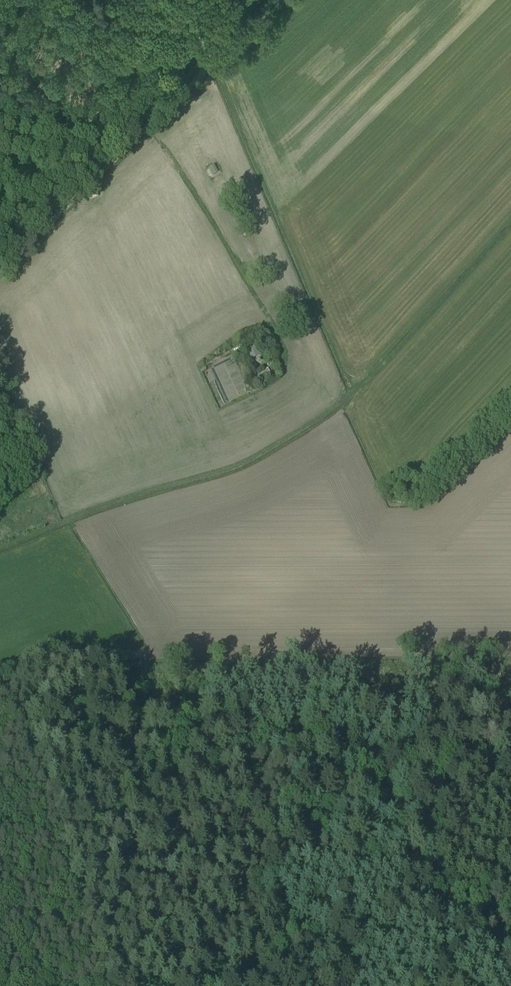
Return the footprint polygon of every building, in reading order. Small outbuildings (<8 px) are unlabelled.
[(174,12),(167,17),(172,23),(178,19),(174,12)] [(248,356),(257,363),(263,356),(255,348),(248,356)]
